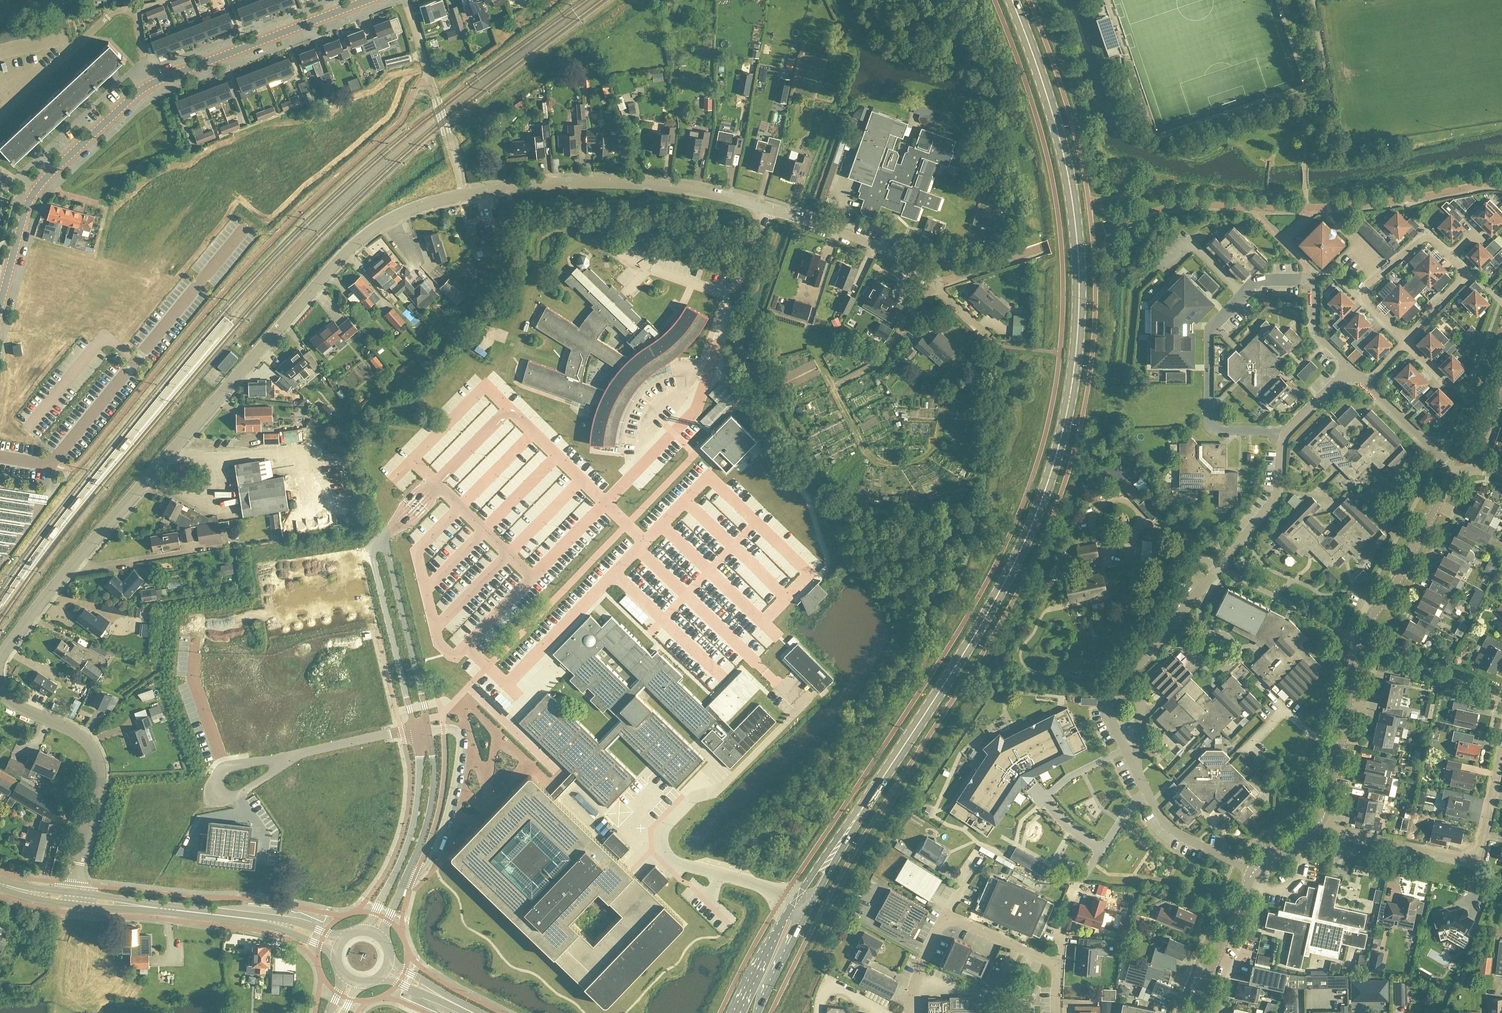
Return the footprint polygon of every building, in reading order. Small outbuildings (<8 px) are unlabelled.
[(179,0),(171,4),(173,11),(182,7),(179,0)] [(256,18),(269,13),(264,0),(263,0),(251,5),(256,18)] [(278,0),(264,0),(269,13),(281,8),(278,0)] [(281,8),(294,3),(293,0),(278,0),(281,8)] [(468,15),(478,11),(485,28),(490,26),(487,19),(481,2),(477,4),(475,0),(462,0),(468,15)] [(435,4),(435,3),(430,4),(421,7),(425,23),(435,21),(435,20),(440,19),(440,18),(445,16),(441,2),(435,4)] [(256,18),(251,5),(238,9),(243,23),(256,18)] [(1106,6),(1093,11),(1109,59),(1122,55),(1106,6)] [(154,10),(157,17),(166,14),(163,7),(154,10)] [(450,11),(456,33),(448,35),(450,42),(465,38),(457,9),(450,11)] [(148,20),(157,17),(154,10),(146,13),(148,20)] [(215,18),(220,32),(233,27),(228,13),(221,16),(219,11),(213,13),(215,18)] [(203,23),(208,37),(220,32),(215,18),(203,23)] [(378,37),(373,39),(378,51),(389,47),(387,41),(396,38),(395,35),(402,32),(397,19),(389,22),(389,20),(374,26),(378,37)] [(190,28),(195,41),(208,37),(203,23),(196,26),(194,21),(188,23),(190,28)] [(178,33),(183,46),(195,41),(190,28),(178,33)] [(157,33),(159,40),(152,43),(157,56),(170,51),(163,33),(162,30),(157,33)] [(378,51),(373,39),(367,41),(363,30),(348,36),(349,38),(352,47),(361,44),(365,56),(378,51)] [(163,33),(170,51),(183,46),(178,33),(170,36),(168,31),(163,33)] [(349,38),(344,40),(348,49),(352,47),(349,38)] [(337,53),(340,61),(350,57),(347,49),(343,51),(339,40),(324,46),(324,47),(328,57),(337,53)] [(109,45),(83,70),(98,86),(99,86),(97,84),(107,76),(110,76),(112,74),(112,71),(114,69),(124,60),(125,61),(126,60),(123,56),(122,57),(109,42),(108,43),(107,44),(109,45)] [(324,47),(320,49),(325,62),(329,60),(328,57),(324,47)] [(304,66),(305,68),(312,65),(317,78),(324,75),(318,60),(319,60),(314,49),(299,55),(304,66)] [(275,64),(281,78),(282,83),(288,80),(286,75),(293,73),(288,59),(275,64)] [(281,78),(275,64),(263,69),(268,82),(281,78)] [(263,69),(250,74),(255,87),(268,82),(263,69)] [(83,70),(55,95),(70,112),(71,111),(70,110),(74,106),(75,106),(79,101),(82,102),(84,100),(84,97),(86,95),(91,91),(91,90),(96,86),(97,87),(98,86),(83,70)] [(740,83),(738,94),(748,96),(750,84),(752,75),(742,73),(740,83)] [(243,92),(250,89),(253,96),(258,94),(255,87),(250,74),(237,79),(243,92)] [(776,96),(775,102),(781,103),(785,104),(790,80),(780,78),(776,96)] [(329,101),(339,97),(332,81),(323,85),(329,101)] [(219,101),(220,101),(232,96),(227,83),(214,88),(219,101)] [(601,89),(604,98),(611,96),(608,87),(601,89)] [(222,108),(220,101),(219,101),(214,88),(202,93),(207,106),(208,109),(215,106),(217,110),(222,108)] [(207,106),(202,93),(189,97),(194,111),(207,106)] [(303,96),(308,110),(315,107),(309,93),(303,96)] [(55,95),(28,121),(43,137),(44,137),(42,135),(47,131),(51,127),(54,127),(56,126),(56,122),(59,120),(63,116),(64,116),(69,111),(70,112),(55,95)] [(194,111),(189,97),(176,102),(182,116),(194,111)] [(523,97),(514,104),(522,112),(530,105),(523,97)] [(293,109),(301,106),(298,98),(290,101),(293,109)] [(293,109),(290,101),(281,105),(284,112),(293,109)] [(585,119),(584,104),(577,105),(577,119),(585,119)] [(920,124),(924,125),(928,123),(930,119),(941,123),(943,115),(916,105),(913,113),(920,115),(918,119),(920,124)] [(264,110),(267,119),(276,115),(273,107),(264,110)] [(853,114),(852,118),(863,122),(868,109),(861,107),(853,114)] [(267,119),(264,110),(255,114),(259,122),(267,119)] [(927,192),(937,164),(948,168),(949,165),(971,173),(973,169),(981,172),(985,163),(976,160),(977,160),(952,151),(956,141),(921,129),(914,148),(911,147),(909,151),(905,153),(900,167),(899,167),(898,169),(894,168),(898,158),(899,156),(897,152),(894,151),(894,150),(893,150),(897,137),(903,139),(908,123),(907,124),(872,111),(848,177),(847,177),(847,178),(863,183),(858,198),(864,200),(860,211),(862,215),(873,219),(877,216),(881,206),(901,214),(900,216),(916,222),(922,206),(937,212),(942,198),(927,192)] [(12,159),(11,160),(15,164),(16,162),(15,161),(24,153),(27,153),(29,151),(29,148),(30,147),(41,137),(42,138),(43,137),(28,121),(1,145),(0,144),(0,147),(12,159)] [(231,132),(240,129),(240,128),(237,121),(228,124),(231,132)] [(223,136),(231,132),(228,124),(220,127),(223,136)] [(518,154),(528,153),(529,158),(544,157),(542,138),(549,138),(548,125),(536,126),(537,136),(526,137),(527,142),(517,143),(518,154)] [(575,140),(581,140),(580,125),(568,126),(568,136),(559,136),(560,147),(564,146),(564,155),(576,154),(575,140)] [(673,143),(675,128),(665,127),(664,134),(655,133),(653,152),(666,154),(667,142),(673,143)] [(203,134),(206,142),(215,139),(212,131),(203,134)] [(707,148),(709,133),(699,132),(691,131),(690,137),(689,137),(686,156),(699,158),(701,147),(707,148)] [(587,146),(597,146),(596,154),(608,155),(608,149),(616,149),(617,137),(609,137),(604,136),(604,132),(587,132),(587,146)] [(718,162),(720,162),(720,164),(729,166),(729,164),(731,164),(733,153),(740,154),(742,139),(732,137),(733,135),(719,133),(716,147),(721,148),(718,162)] [(206,142),(203,134),(195,137),(198,145),(206,142)] [(843,149),(851,151),(855,138),(847,136),(843,149)] [(761,173),(762,171),(764,172),(767,160),(773,162),(776,148),(766,145),(767,143),(758,141),(756,149),(751,168),(753,169),(752,171),(761,173)] [(805,172),(809,157),(799,154),(797,161),(789,159),(783,177),(796,181),(799,170),(805,172)] [(1440,227),(1453,240),(1463,229),(1458,223),(1463,219),(1454,210),(1459,205),(1453,200),(1449,204),(1446,202),(1441,207),(1450,216),(1440,227)] [(1490,200),(1473,217),(1482,225),(1499,209),(1490,200)] [(53,242),(62,208),(51,205),(47,220),(50,221),(48,227),(45,226),(42,239),(53,242)] [(1463,219),(1468,214),(1459,205),(1454,210),(1463,219)] [(73,211),(62,208),(53,242),(57,243),(62,224),(68,226),(73,211)] [(1482,225),(1491,234),(1501,224),(1501,212),(1499,209),(1482,225)] [(83,214),(73,211),(68,226),(75,228),(70,246),(74,248),(83,214)] [(979,225),(989,228),(989,230),(995,232),(999,220),(976,213),(972,225),(978,226),(979,225)] [(1406,222),(1397,213),(1386,224),(1399,237),(1410,226),(1415,231),(1419,226),(1411,218),(1406,222)] [(74,248),(85,250),(87,242),(83,241),(84,236),(81,236),(83,230),(90,232),(94,217),(83,214),(74,248)] [(1357,230),(1365,221),(1361,217),(1353,226),(1357,230)] [(922,236),(918,247),(935,253),(945,225),(928,219),(924,230),(929,232),(927,238),(922,236)] [(491,225),(483,228),(481,221),(467,225),(471,240),(470,241),(473,249),(480,247),(487,245),(491,256),(499,254),(491,225)] [(1345,243),(1331,230),(1323,221),(1301,243),(1323,266),(1345,243)] [(1365,221),(1357,230),(1361,234),(1370,226),(1365,221)] [(1366,239),(1374,230),(1370,226),(1361,234),(1366,239)] [(1255,267),(1259,270),(1267,261),(1233,227),(1224,235),(1225,236),(1219,242),(1215,238),(1206,246),(1240,281),(1255,267)] [(1374,230),(1366,239),(1370,243),(1378,234),(1374,230)] [(437,264),(446,261),(440,242),(439,242),(437,233),(425,237),(429,253),(433,252),(437,264)] [(1374,247),(1383,239),(1378,234),(1370,243),(1374,247)] [(1383,239),(1374,247),(1379,252),(1387,243),(1383,239)] [(1489,245),(1497,254),(1501,249),(1501,248),(1494,240),(1489,245)] [(1383,256),(1391,247),(1387,243),(1379,252),(1383,256)] [(1488,261),(1496,268),(1501,262),(1501,249),(1497,254),(1489,245),(1484,250),(1479,244),(1468,255),(1481,268),(1488,261)] [(1383,256),(1387,260),(1397,253),(1391,247),(1383,256)] [(1415,286),(1437,265),(1422,250),(1409,262),(1418,271),(1409,281),(1415,286)] [(810,285),(818,287),(822,272),(815,270),(819,257),(805,252),(799,272),(813,276),(810,285)] [(387,254),(377,262),(398,285),(402,282),(395,274),(402,268),(398,263),(397,265),(387,254)] [(352,257),(345,260),(348,267),(354,264),(352,257)] [(593,310),(589,315),(586,318),(583,321),(581,324),(579,328),(546,307),(535,326),(535,327),(571,350),(570,353),(569,355),(568,358),(567,361),(566,364),(566,368),(565,371),(565,374),(528,361),(522,383),(584,405),(585,402),(598,407),(597,411),(595,415),(594,418),(593,422),(593,426),(592,430),(591,434),(591,437),(590,441),(590,445),(601,446),(600,451),(620,453),(620,446),(614,445),(614,441),(615,438),(615,434),(616,430),(617,427),(618,423),(619,420),(620,416),(621,412),(623,409),(624,406),(626,402),(628,399),(630,395),(632,392),(635,389),(637,386),(640,383),(642,381),(645,378),(647,376),(650,373),(653,371),(656,369),(659,367),(660,366),(662,369),(666,366),(664,363),(666,363),(670,359),(674,357),(677,354),(680,352),(683,349),(686,346),(689,343),(692,340),(694,337),(697,333),(699,330),(702,327),(704,323),(706,320),(708,316),(687,305),(685,309),(683,312),(681,315),(678,319),(676,322),(674,325),(671,328),(668,330),(665,333),(663,336),(646,320),(644,322),(630,309),(632,307),(625,300),(624,301),(618,294),(619,293),(611,286),(609,288),(590,270),(589,271),(587,269),(586,269),(589,265),(589,260),(586,257),(581,257),(577,260),(577,265),(581,269),(579,271),(576,269),(579,272),(576,275),(573,272),(564,281),(572,289),(574,287),(593,305),(591,307),(593,310)] [(377,262),(368,270),(377,280),(386,291),(390,287),(392,290),(398,285),(377,262)] [(218,271),(222,277),(232,270),(229,264),(218,271)] [(838,275),(840,276),(836,286),(849,291),(857,270),(843,264),(838,275)] [(1439,292),(1451,279),(1437,265),(1415,286),(1420,292),(1430,283),(1439,292)] [(1198,281),(1211,293),(1218,287),(1205,274),(1198,281)] [(368,309),(379,299),(372,292),(373,291),(361,277),(349,288),(368,309)] [(1152,366),(1192,366),(1192,331),(1188,331),(1188,324),(1192,324),(1211,305),(1183,277),(1153,308),(1152,366)] [(402,282),(398,285),(392,290),(397,296),(403,291),(421,311),(439,296),(433,290),(428,294),(420,285),(415,289),(405,278),(405,279),(402,282)] [(440,288),(456,304),(465,295),(449,279),(440,288)] [(875,280),(871,286),(873,287),(866,301),(880,309),(881,308),(887,311),(882,318),(891,323),(895,316),(892,314),(899,301),(892,297),(891,298),(887,296),(891,290),(875,280)] [(1390,281),(1378,293),(1393,308),(1415,286),(1409,281),(1400,290),(1390,281)] [(1464,302),(1477,315),(1488,304),(1479,295),(1484,290),(1475,282),(1466,290),(1471,295),(1464,302)] [(1351,288),(1355,294),(1363,288),(1359,283),(1351,288)] [(998,320),(1008,309),(989,293),(988,294),(979,286),(968,298),(978,307),(977,308),(985,316),(988,312),(998,320)] [(1415,286),(1393,308),(1408,323),(1420,311),(1411,301),(1420,292),(1415,286)] [(1354,305),(1341,292),(1340,293),(1336,288),(1330,294),(1330,297),(1333,300),(1330,303),(1343,316),(1354,305)] [(846,315),(854,298),(847,295),(839,311),(846,315)] [(810,307),(795,302),(791,315),(806,320),(810,307)] [(397,330),(405,323),(392,309),(384,316),(397,330)] [(1357,338),(1351,344),(1356,349),(1364,340),(1360,335),(1370,325),(1359,314),(1347,327),(1357,338)] [(1024,328),(1025,317),(1014,317),(1014,327),(1024,328)] [(1341,317),(1333,326),(1337,330),(1346,322),(1341,317)] [(345,340),(357,330),(348,319),(338,328),(333,322),(311,340),(322,353),(342,336),(345,340)] [(840,319),(834,322),(837,329),(843,326),(840,319)] [(1290,352),(1302,340),(1290,328),(1284,334),(1275,325),(1273,327),(1266,320),(1260,326),(1263,329),(1241,351),(1243,352),(1240,355),(1235,351),(1227,359),(1227,367),(1275,367),(1275,366),(1280,361),(1276,357),(1278,355),(1280,357),(1287,349),(1290,352)] [(885,340),(892,330),(882,325),(876,335),(885,340)] [(1441,348),(1446,353),(1454,344),(1450,339),(1448,341),(1435,328),(1419,345),(1432,357),(1441,348)] [(945,362),(956,349),(944,339),(945,338),(939,333),(930,344),(923,338),(915,346),(927,357),(933,351),(945,362)] [(1379,334),(1369,345),(1364,340),(1356,349),(1361,354),(1364,351),(1367,354),(1369,354),(1371,352),(1378,358),(1390,345),(1379,334)] [(1454,344),(1446,353),(1450,357),(1441,367),(1454,379),(1465,369),(1459,363),(1463,358),(1457,352),(1459,349),(1454,344)] [(14,356),(21,355),(20,346),(13,347),(14,356)] [(774,352),(776,360),(785,357),(783,349),(774,352)] [(909,360),(915,353),(911,349),(904,356),(909,360)] [(281,366),(288,375),(284,378),(295,387),(298,385),(291,377),(297,372),(303,380),(308,375),(302,368),(308,363),(314,370),(319,366),(309,352),(303,356),(298,350),(290,357),(291,357),(281,366)] [(238,359),(232,353),(230,352),(217,367),(219,368),(225,374),(238,359)] [(378,370),(383,366),(375,357),(371,361),(378,370)] [(1304,382),(1317,369),(1310,363),(1297,375),(1304,382)] [(1397,378),(1406,386),(1419,374),(1410,365),(1399,375),(1395,370),(1386,379),(1391,384),(1397,378)] [(1302,394),(1290,382),(1287,385),(1279,377),(1278,379),(1276,377),(1280,373),(1275,368),(1275,367),(1227,367),(1227,375),(1235,383),(1240,379),(1243,381),(1241,383),(1271,412),(1283,400),(1290,406),(1302,394)] [(51,381),(58,386),(66,376),(59,371),(51,381)] [(1185,383),(1185,374),(1166,374),(1166,383),(1185,383)] [(1406,386),(1400,392),(1409,401),(1408,401),(1413,406),(1422,398),(1417,393),(1428,383),(1419,374),(1406,386)] [(282,379),(277,385),(286,393),(291,387),(282,379)] [(249,396),(265,396),(265,398),(274,397),(274,386),(272,386),(271,381),(265,381),(258,381),(258,383),(249,383),(249,396)] [(719,382),(707,395),(716,403),(699,421),(708,429),(737,400),(719,382)] [(200,392),(206,398),(214,389),(208,383),(200,392)] [(248,395),(247,386),(237,387),(238,396),(248,395)] [(1422,398),(1413,406),(1418,411),(1423,406),(1425,408),(1430,409),(1432,411),(1433,410),(1441,418),(1448,410),(1446,408),(1452,403),(1439,390),(1427,402),(1422,398)] [(323,404),(318,410),(326,417),(331,411),(323,404)] [(245,408),(245,415),(237,416),(237,432),(260,431),(260,421),(272,421),(271,408),(245,408)] [(1344,427),(1357,414),(1351,408),(1338,420),(1344,427)] [(1374,462),(1379,467),(1381,469),(1388,463),(1391,467),(1406,452),(1398,444),(1401,441),(1371,411),(1362,420),(1371,429),(1358,442),(1362,446),(1357,450),(1353,450),(1353,482),(1374,462)] [(1427,428),(1436,419),(1429,413),(1420,422),(1427,428)] [(731,416),(700,447),(726,473),(757,442),(731,416)] [(1333,462),(1353,482),(1353,450),(1350,450),(1349,451),(1344,446),(1348,442),(1335,429),(1335,428),(1335,425),(1335,424),(1335,423),(1329,417),(1305,441),(1308,444),(1300,452),(1315,467),(1319,463),(1325,469),(1333,462)] [(1500,427),(1494,447),(1501,450),(1501,428),(1500,427)] [(283,441),(301,440),(301,430),(283,431),(283,441)] [(264,434),(265,444),(280,443),(280,433),(264,434)] [(1179,473),(1179,484),(1185,490),(1197,490),(1217,490),(1219,490),(1219,506),(1237,506),(1237,494),(1237,493),(1237,490),(1237,478),(1237,473),(1231,473),(1224,473),(1224,469),(1226,469),(1226,457),(1226,455),(1221,455),(1221,452),(1218,448),(1215,448),(1215,444),(1201,444),(1201,446),(1197,446),(1197,444),(1191,438),(1185,444),(1179,444),(1179,453),(1179,473)] [(243,516),(288,509),(283,477),(267,480),(265,469),(260,470),(259,461),(235,465),(243,516)] [(638,473),(629,481),(634,486),(643,478),(638,473)] [(1127,480),(1121,486),(1131,496),(1129,498),(1133,503),(1137,499),(1139,502),(1144,498),(1127,480)] [(778,498),(770,489),(758,499),(756,496),(750,501),(753,506),(746,511),(755,523),(774,508),(776,511),(781,507),(783,509),(791,503),(784,495),(789,491),(785,486),(782,488),(785,492),(778,498)] [(638,488),(635,492),(641,499),(645,495),(638,488)] [(17,499),(47,503),(48,496),(18,492),(17,499)] [(1477,494),(1472,504),(1494,516),(1500,505),(1494,502),(1493,502),(1477,494)] [(1288,501),(1294,507),(1300,501),(1293,495),(1288,501)] [(225,505),(238,502),(236,497),(224,500),(225,505)] [(1315,555),(1330,570),(1330,537),(1326,537),(1325,538),(1320,533),(1324,529),(1311,517),(1321,507),(1312,498),(1282,529),(1284,532),(1276,540),(1291,555),(1295,551),(1301,557),(1306,552),(1304,550),(1307,547),(1315,555)] [(1330,537),(1330,570),(1335,565),(1338,568),(1342,564),(1345,561),(1342,558),(1352,547),(1355,550),(1353,552),(1358,557),(1364,551),(1368,555),(1386,537),(1347,499),(1334,513),(1343,521),(1335,529),(1339,533),(1334,538),(1333,537),(1330,537)] [(208,525),(207,518),(189,509),(187,512),(181,509),(183,505),(171,500),(167,507),(165,507),(163,510),(165,512),(164,514),(171,518),(169,520),(178,525),(177,527),(177,530),(180,530),(179,529),(208,525)] [(1152,521),(1159,515),(1145,500),(1139,506),(1152,521)] [(1485,524),(1482,530),(1491,535),(1493,536),(1496,530),(1489,526),(1494,516),(1472,504),(1466,514),(1483,523),(1485,524)] [(279,529),(277,514),(269,515),(271,530),(279,529)] [(200,542),(220,538),(221,538),(220,530),(224,530),(224,529),(225,527),(229,527),(228,521),(208,525),(179,529),(180,530),(182,542),(199,539),(200,542)] [(1457,537),(1472,545),(1473,546),(1476,540),(1486,545),(1491,535),(1482,530),(1467,522),(1465,527),(1463,526),(1457,536),(1457,537)] [(162,553),(180,550),(177,534),(151,538),(153,551),(161,550),(162,553)] [(1471,551),(1469,550),(1472,545),(1457,537),(1457,536),(1455,536),(1449,547),(1457,551),(1454,556),(1468,563),(1469,562),(1473,563),(1474,560),(1475,559),(1475,558),(1475,557),(1475,556),(1474,555),(1474,554),(1473,553),(1473,552),(1472,552),(1471,551)] [(1210,547),(1214,543),(1208,538),(1205,542),(1210,547)] [(1151,543),(1149,563),(1155,563),(1157,543),(1151,543)] [(1098,557),(1095,545),(1076,549),(1079,561),(1098,557)] [(1245,566),(1242,563),(1245,560),(1241,556),(1234,564),(1240,570),(1245,566)] [(1471,565),(1458,558),(1455,563),(1444,557),(1438,568),(1454,576),(1458,569),(1466,574),(1471,565)] [(232,565),(221,566),(222,575),(233,574),(232,565)] [(1461,579),(1454,576),(1438,568),(1432,579),(1444,585),(1441,590),(1452,595),(1461,579)] [(1368,575),(1364,570),(1355,579),(1359,583),(1368,575)] [(118,597),(123,592),(128,597),(144,580),(134,571),(123,583),(114,576),(105,585),(112,592),(112,593),(115,596),(116,596),(118,597)] [(1070,603),(1107,595),(1102,574),(1065,582),(1070,603)] [(802,600),(808,613),(818,607),(816,605),(827,594),(817,584),(820,582),(820,581),(796,605),(797,605),(802,600)] [(1186,591),(1191,596),(1197,591),(1192,586),(1186,591)] [(1427,588),(1421,600),(1437,608),(1444,611),(1447,604),(1448,603),(1455,606),(1456,606),(1463,605),(1465,602),(1460,599),(1452,595),(1441,590),(1439,594),(1429,589),(1427,588)] [(142,602),(157,600),(156,589),(140,591),(142,602)] [(1232,630),(1253,641),(1262,646),(1265,644),(1270,648),(1250,668),(1270,687),(1272,685),(1275,682),(1293,700),(1319,675),(1315,672),(1321,667),(1300,646),(1307,639),(1289,620),(1288,622),(1284,620),(1285,619),(1268,610),(1228,589),(1215,614),(1235,624),(1232,630)] [(1421,600),(1416,611),(1419,612),(1416,617),(1424,621),(1430,624),(1439,629),(1441,626),(1437,624),(1440,618),(1434,615),(1437,608),(1421,600)] [(748,627),(756,619),(743,606),(739,610),(731,601),(727,605),(748,627)] [(128,609),(112,606),(110,613),(126,616),(128,609)] [(133,608),(132,615),(138,616),(140,609),(133,608)] [(85,609),(77,620),(99,636),(109,623),(99,615),(96,618),(85,609)] [(741,672),(713,701),(710,704),(705,709),(677,681),(683,676),(656,650),(651,655),(610,618),(601,627),(590,616),(589,617),(590,617),(553,654),(559,660),(562,663),(561,665),(561,667),(563,669),(565,669),(567,668),(570,671),(574,675),(569,680),(582,693),(587,688),(595,695),(590,700),(602,713),(607,708),(621,721),(599,744),(547,694),(519,723),(563,766),(571,773),(577,779),(607,808),(636,779),(605,749),(619,734),(676,789),(703,760),(635,695),(644,685),(698,737),(700,735),(703,738),(700,740),(713,752),(730,769),(776,722),(759,705),(733,731),(725,723),(759,689),(749,680),(741,672)] [(1431,637),(1436,628),(1430,624),(1427,630),(1410,621),(1404,633),(1421,642),(1425,634),(1431,637)] [(148,636),(149,624),(141,624),(140,635),(148,636)] [(1462,636),(1468,627),(1463,624),(1458,633),(1462,636)] [(1481,665),(1480,666),(1494,674),(1501,659),(1501,652),(1497,649),(1500,643),(1487,636),(1482,646),(1489,650),(1486,656),(1481,654),(1478,654),(1476,660),(1476,663),(1481,665)] [(76,667),(77,666),(82,670),(81,671),(96,682),(103,672),(88,661),(87,662),(82,659),(84,656),(76,650),(78,647),(71,643),(69,646),(61,641),(54,652),(62,658),(61,659),(65,662),(66,660),(76,667)] [(104,657),(107,651),(92,643),(89,649),(104,657)] [(820,693),(825,688),(833,680),(797,644),(784,658),(820,693)] [(1160,667),(1149,679),(1168,698),(1169,699),(1163,705),(1166,709),(1156,720),(1167,731),(1169,730),(1173,735),(1172,736),(1182,746),(1192,735),(1190,732),(1199,724),(1204,729),(1202,730),(1212,740),(1243,708),(1250,715),(1260,704),(1249,693),(1247,694),(1240,687),(1241,685),(1231,675),(1221,686),(1224,689),(1220,692),(1217,689),(1213,694),(1216,697),(1212,700),(1210,699),(1204,692),(1190,678),(1192,676),(1172,655),(1171,656),(1160,667)] [(49,697),(57,686),(39,674),(31,685),(49,697)] [(1383,693),(1402,697),(1404,685),(1409,686),(1410,679),(1395,676),(1393,683),(1385,681),(1383,693)] [(83,697),(87,686),(81,684),(77,694),(83,697)] [(111,696),(99,690),(96,697),(92,705),(97,707),(104,710),(111,696)] [(1396,716),(1402,718),(1404,710),(1399,709),(1402,697),(1383,693),(1380,705),(1388,707),(1386,714),(1396,716)] [(75,700),(67,715),(73,718),(81,703),(75,700)] [(1475,729),(1478,715),(1466,712),(1468,705),(1454,702),(1452,709),(1457,710),(1454,725),(1475,729)] [(160,706),(149,710),(152,719),(163,715),(160,706)] [(1075,726),(1067,709),(1003,740),(999,735),(983,748),(988,753),(949,813),(966,824),(969,819),(973,822),(970,827),(987,838),(1020,788),(1022,789),(1024,790),(1035,781),(1034,779),(1033,776),(1086,749),(1078,731),(1072,734),(1070,729),(1075,726)] [(1402,738),(1403,732),(1406,718),(1402,718),(1396,716),(1386,714),(1381,713),(1379,722),(1378,721),(1377,727),(1375,728),(1374,732),(1395,736),(1402,738)] [(143,755),(151,752),(156,750),(153,742),(148,743),(143,728),(151,726),(148,717),(137,721),(139,729),(128,734),(131,743),(132,743),(136,756),(143,754),(143,755)] [(1478,760),(1481,747),(1472,745),(1473,742),(1471,742),(1472,735),(1454,731),(1452,741),(1459,743),(1456,755),(1478,760)] [(1395,736),(1374,732),(1373,736),(1375,738),(1374,743),(1385,746),(1383,753),(1397,755),(1399,744),(1393,743),(1395,736)] [(55,769),(59,760),(39,751),(34,763),(27,760),(25,765),(10,759),(5,770),(27,780),(32,769),(53,778),(57,769),(55,769)] [(1188,825),(1199,814),(1196,811),(1204,803),(1202,801),(1204,799),(1208,803),(1213,798),(1214,798),(1214,777),(1214,751),(1206,751),(1198,759),(1202,763),(1200,766),(1198,765),(1177,786),(1174,783),(1168,789),(1175,796),(1173,798),(1182,807),(1175,813),(1188,825)] [(1214,751),(1214,777),(1214,798),(1215,798),(1220,803),(1224,799),(1226,801),(1224,803),(1232,810),(1229,814),(1241,825),(1253,813),(1247,807),(1259,794),(1230,765),(1228,766),(1226,763),(1230,759),(1222,751),(1214,751)] [(1390,778),(1391,772),(1394,773),(1397,760),(1384,758),(1382,763),(1368,760),(1365,773),(1367,773),(1383,776),(1384,776),(1385,777),(1390,778)] [(1472,790),(1475,775),(1460,772),(1462,764),(1448,761),(1446,769),(1454,771),(1450,785),(1472,790)] [(483,830),(481,828),(479,828),(477,829),(452,855),(451,857),(451,859),(453,861),(595,998),(597,1000),(602,1005),(604,1006),(606,1006),(608,1004),(682,928),(683,926),(683,924),(682,922),(677,918),(675,915),(654,895),(656,893),(656,894),(669,881),(668,880),(668,881),(654,868),(655,867),(654,867),(642,880),(640,882),(633,875),(629,871),(618,860),(602,845),(556,801),(575,780),(577,779),(571,773),(550,795),(533,778),(530,777),(528,777),(526,778),(502,803),(501,805),(501,807),(502,809),(508,815),(501,822),(499,821),(496,821),(495,823),(494,826),(496,828),(489,835),(483,830)] [(1367,773),(1364,785),(1374,787),(1374,789),(1375,791),(1377,791),(1377,794),(1379,795),(1386,796),(1389,797),(1393,778),(1390,778),(1385,777),(1384,776),(1383,776),(1367,773)] [(14,786),(0,778),(0,791),(8,796),(14,786)] [(1394,778),(1391,796),(1398,797),(1401,780),(1394,778)] [(42,822),(53,824),(54,821),(61,809),(18,783),(11,796),(44,815),(42,822)] [(1466,818),(1469,802),(1461,800),(1460,799),(1461,793),(1444,789),(1442,800),(1446,801),(1445,804),(1446,806),(1448,807),(1446,814),(1466,818)] [(599,815),(578,795),(575,798),(596,818),(599,815)] [(1360,797),(1357,808),(1376,812),(1382,813),(1383,807),(1386,796),(1379,795),(1378,801),(1360,797)] [(1209,814),(1217,805),(1213,801),(1205,809),(1209,814)] [(1376,812),(1357,808),(1357,810),(1356,809),(1355,810),(1354,817),(1354,818),(1355,818),(1355,819),(1367,822),(1365,828),(1381,832),(1382,825),(1379,824),(1380,819),(1375,818),(1376,812)] [(1412,820),(1415,812),(1409,810),(1406,818),(1412,820)] [(1079,816),(1075,822),(1086,829),(1089,822),(1079,816)] [(53,824),(42,822),(39,832),(31,829),(28,841),(26,840),(25,843),(26,843),(26,845),(20,843),(20,844),(25,845),(24,853),(40,858),(45,838),(52,840),(56,825),(53,824)] [(1433,829),(1430,842),(1446,846),(1447,840),(1460,843),(1463,829),(1451,827),(1450,825),(1443,824),(1435,822),(1433,829)] [(200,834),(197,862),(255,869),(258,840),(248,839),(250,827),(210,823),(209,835),(200,834)] [(1092,824),(1085,834),(1095,841),(1102,831),(1092,824)] [(922,843),(914,857),(926,865),(930,859),(941,866),(947,857),(941,853),(944,848),(935,842),(934,838),(934,839),(931,840),(927,838),(923,844),(922,843)] [(896,843),(894,847),(909,857),(912,853),(896,843)] [(1016,848),(1010,858),(1042,876),(1048,866),(1016,848)] [(1069,867),(1079,862),(1076,854),(1065,859),(1069,867)] [(907,860),(894,881),(928,903),(942,882),(907,860)] [(1295,903),(1292,903),(1285,901),(1283,911),(1278,910),(1277,914),(1268,912),(1265,927),(1293,933),(1286,966),(1300,969),(1304,955),(1308,956),(1309,952),(1337,958),(1340,944),(1364,949),(1367,934),(1358,932),(1358,928),(1363,929),(1367,914),(1334,907),(1340,879),(1325,876),(1323,885),(1318,884),(1317,889),(1308,887),(1306,896),(1305,896),(1303,896),(1302,896),(1301,897),(1300,897),(1299,898),(1298,898),(1297,899),(1296,900),(1296,901),(1295,902),(1295,903)] [(1000,920),(1015,926),(1015,927),(1039,938),(1054,905),(1035,896),(1036,894),(1010,883),(1009,885),(990,877),(975,910),(1000,920)] [(912,940),(928,911),(890,891),(888,894),(887,895),(886,896),(885,897),(884,898),(884,900),(883,901),(883,902),(883,904),(882,905),(875,920),(912,940)] [(1388,904),(1385,918),(1395,921),(1398,921),(1397,926),(1412,930),(1414,921),(1416,913),(1422,914),(1424,903),(1419,902),(1419,900),(1403,896),(1401,906),(1399,907),(1395,906),(1395,905),(1388,904)] [(1101,913),(1105,902),(1093,898),(1090,909),(1080,906),(1076,920),(1099,928),(1103,913),(1101,913)] [(1178,908),(1175,914),(1161,908),(1156,920),(1184,931),(1186,925),(1191,927),(1196,915),(1178,908)] [(1435,920),(1438,932),(1445,931),(1448,940),(1465,950),(1466,947),(1464,946),(1470,937),(1465,935),(1473,922),(1466,917),(1467,915),(1466,911),(1463,910),(1460,911),(1457,914),(1450,916),(1448,912),(1445,910),(1440,912),(1439,915),(1440,919),(1435,920)] [(1146,918),(1136,915),(1134,922),(1144,925),(1146,918)] [(124,941),(126,942),(126,944),(131,943),(131,955),(131,968),(149,967),(148,955),(148,949),(150,949),(150,937),(139,937),(138,929),(132,929),(130,928),(128,928),(126,929),(125,929),(125,937),(124,938),(124,941)] [(1129,931),(1121,929),(1118,939),(1126,941),(1129,931)] [(875,956),(882,943),(864,934),(857,947),(860,948),(853,960),(866,967),(872,955),(875,956)] [(972,947),(954,939),(947,954),(945,954),(940,966),(949,970),(950,968),(961,973),(962,970),(970,951),(972,947)] [(1078,947),(1076,973),(1094,975),(1096,954),(1096,949),(1103,949),(1103,955),(1118,956),(1118,942),(1104,940),(1089,939),(1088,948),(1078,947)] [(1170,939),(1168,944),(1163,942),(1160,949),(1155,948),(1150,965),(1172,971),(1174,963),(1172,959),(1173,955),(1182,959),(1187,947),(1170,939)] [(270,966),(270,947),(263,947),(263,946),(261,946),(260,944),(256,944),(255,946),(253,946),(253,956),(249,956),(249,965),(247,965),(247,973),(257,974),(257,973),(264,973),(264,966),(270,966)] [(962,970),(972,974),(980,955),(970,951),(962,970)] [(1367,971),(1383,975),(1386,964),(1382,963),(1384,954),(1371,951),(1367,971)] [(980,955),(972,974),(981,978),(989,959),(980,955)] [(1258,956),(1256,964),(1270,967),(1272,959),(1258,956)] [(1491,959),(1483,958),(1482,966),(1490,967),(1491,959)] [(1151,994),(1165,1000),(1171,986),(1167,984),(1168,981),(1164,979),(1167,972),(1130,961),(1124,982),(1143,987),(1144,989),(1149,991),(1152,991),(1151,994)] [(1248,983),(1257,985),(1282,991),(1286,972),(1252,965),(1248,983)] [(860,985),(890,1000),(898,984),(868,968),(860,985)] [(1305,989),(1305,976),(1289,975),(1283,990),(1305,989)] [(1305,976),(1305,989),(1347,988),(1347,976),(1305,976)] [(1366,991),(1366,1001),(1388,1001),(1388,981),(1352,981),(1352,992),(1366,991)] [(1238,983),(1235,999),(1253,1002),(1257,1003),(1260,989),(1256,988),(1256,987),(1238,983)] [(280,986),(272,985),(271,994),(280,995),(280,986)] [(1130,989),(1120,987),(1118,995),(1128,997),(1130,989)] [(1395,987),(1395,995),(1405,995),(1405,987),(1395,987)] [(973,998),(950,998),(950,1001),(928,1001),(928,1012),(973,1012),(973,998)] [(1488,998),(1487,1012),(1501,1012),(1501,999),(1488,998)] [(1285,1008),(1284,1012),(1297,1012),(1297,1008),(1297,1003),(1296,1000),(1288,1001),(1285,1008)] [(1102,1002),(1101,1012),(1112,1012),(1112,1002),(1102,1002)] [(1155,1011),(1123,1004),(1121,1012),(1155,1012),(1155,1011)]
